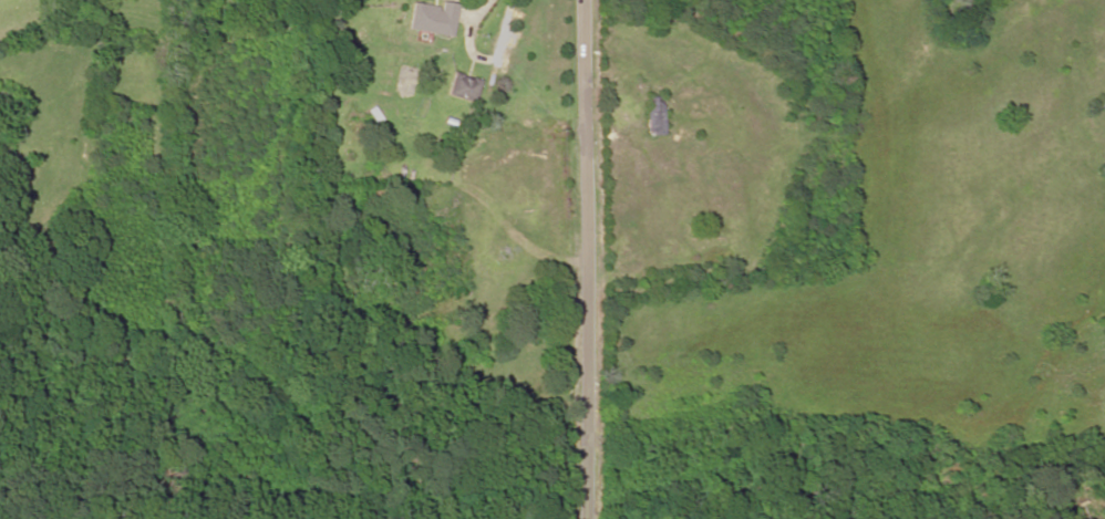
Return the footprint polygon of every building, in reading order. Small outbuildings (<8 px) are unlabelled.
[(436,0),(410,0),(405,29),(435,33),(433,45),(451,48),(458,3),(436,0)] [(480,82),(454,73),(446,94),(472,104),(480,82)] [(649,136),(666,136),(666,97),(649,97),(649,136)]
